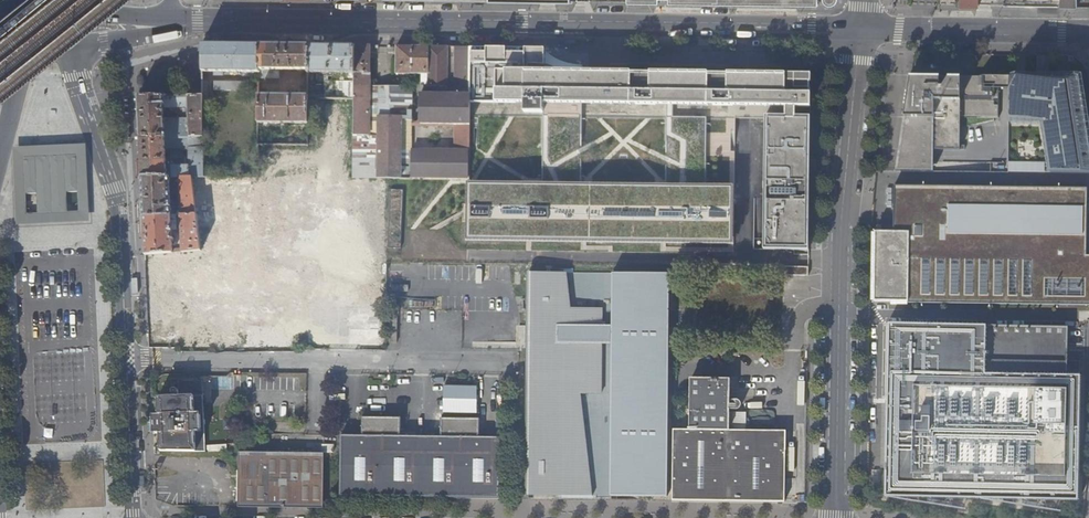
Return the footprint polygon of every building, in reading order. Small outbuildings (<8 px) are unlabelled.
[(259,73),(259,45),(202,44),(203,72),(214,72),(214,75),(223,75),(223,72),(259,73)] [(309,70),(309,45),(259,45),(259,73),(259,77),(259,79),(279,79),(279,70),(309,70)] [(354,46),(309,45),(309,70),(309,73),(320,73),(320,77),(323,77),(323,78),(329,78),(329,77),(340,77),(340,81),(354,82),(354,46)] [(469,181),(470,152),(456,152),(453,151),(412,151),(413,87),(408,87),(370,86),(370,46),(354,46),(354,82),(354,98),(354,124),(354,179),(387,180),(469,181)] [(422,94),(470,95),(470,50),(470,48),(397,46),(398,74),(424,75),(424,86),(440,87),(440,89),(422,89),(422,94)] [(543,116),(564,116),(582,116),(667,118),(707,118),(765,119),(764,198),(763,251),(808,252),(809,208),(808,208),(796,208),(796,198),(796,189),(809,189),(810,118),(803,118),(803,121),(795,121),(795,109),(810,109),(810,73),(574,71),(539,71),(539,66),(543,66),(544,47),(524,47),(524,51),(504,50),(505,47),(485,46),(485,50),(470,50),(470,95),(470,102),(518,103),(522,103),(522,111),(543,112),(543,116)] [(911,118),(905,117),(899,168),(935,170),(937,149),(966,150),(966,145),(961,145),(961,128),(995,119),(995,118),(1000,118),(1000,76),(912,75),(907,110),(912,114),(911,118)] [(1088,174),(1088,105),(1084,79),(1013,79),(1010,123),(1043,124),(1049,162),(1051,173),(1088,174)] [(354,98),(354,82),(340,81),(331,81),(331,98),(354,98)] [(470,125),(470,102),(470,95),(422,94),(422,124),(454,125),(457,125),(470,125)] [(309,124),(309,96),(259,95),(258,123),(309,124)] [(203,137),(203,97),(139,97),(141,137),(203,137)] [(564,116),(543,116),(542,181),(542,183),(581,184),(582,181),(583,118),(582,116),(564,116)] [(707,118),(667,118),(668,120),(668,183),(667,185),(707,185),(707,118)] [(470,152),(470,146),(470,125),(457,125),(454,125),(453,151),(456,152),(470,152)] [(190,167),(193,167),(193,178),(203,178),(203,137),(141,137),(143,178),(190,178),(190,167)] [(58,214),(58,212),(80,211),(80,205),(82,205),(82,200),(80,200),(79,170),(81,170),(81,161),(78,161),(78,154),(56,155),(56,153),(47,154),(47,156),(25,156),(26,162),(24,162),(25,171),(26,171),(27,202),(26,202),(26,208),(28,207),(28,213),(49,212),(50,214),(58,214)] [(1049,162),(1008,162),(1009,172),(1051,173),(1049,162)] [(144,200),(144,216),(176,215),(181,215),(196,215),(192,178),(190,178),(143,178),(144,200)] [(469,183),(468,231),(468,239),(731,242),(731,186),(707,185),(667,185),(581,184),(542,183),(469,183)] [(1087,192),(894,188),(893,232),(875,232),(874,302),(1088,305),(1088,258),(1085,258),(1087,192)] [(809,208),(809,189),(796,189),(796,198),(796,208),(808,208),(809,208)] [(145,232),(146,255),(173,253),(172,234),(176,234),(176,230),(172,230),(172,224),(176,223),(176,215),(144,216),(145,232)] [(201,250),(196,215),(181,215),(183,252),(201,250)] [(388,262),(404,262),(405,245),(388,244),(388,262)] [(603,307),(571,307),(570,291),(568,271),(531,270),(528,496),(593,498),(581,395),(602,395),(603,349),(603,345),(613,346),(613,349),(610,498),(669,499),(671,350),(672,272),(614,271),(613,324),(603,324),(603,307)] [(377,334),(378,307),(361,307),(360,334),(377,334)] [(1064,328),(887,325),(885,499),(1075,502),(1077,362),(1063,361),(1064,328)] [(161,452),(206,452),(206,406),(210,404),(210,398),(206,395),(206,393),(209,390),(209,385),(206,382),(206,380),(204,380),(202,378),(188,378),(185,381),(182,381),(182,392),(180,390),(177,390),(175,392),(175,398),(172,396),(167,396),(164,399),(160,398),(160,402),(158,405),(158,410),(160,413),(160,416),(154,416),(154,426),(158,427),(157,434),(160,434),(161,438),(158,440),(158,445),(161,448),(161,452)] [(674,431),(673,503),(786,504),(787,432),(730,431),(731,379),(693,379),(691,382),(690,431),(674,431)] [(341,498),(500,500),(501,438),(480,438),(481,420),(442,419),(441,437),(401,437),(401,419),(363,418),(363,437),(342,436),(341,498)] [(325,454),(239,452),(239,465),(239,482),(239,508),(324,508),(325,454)]
